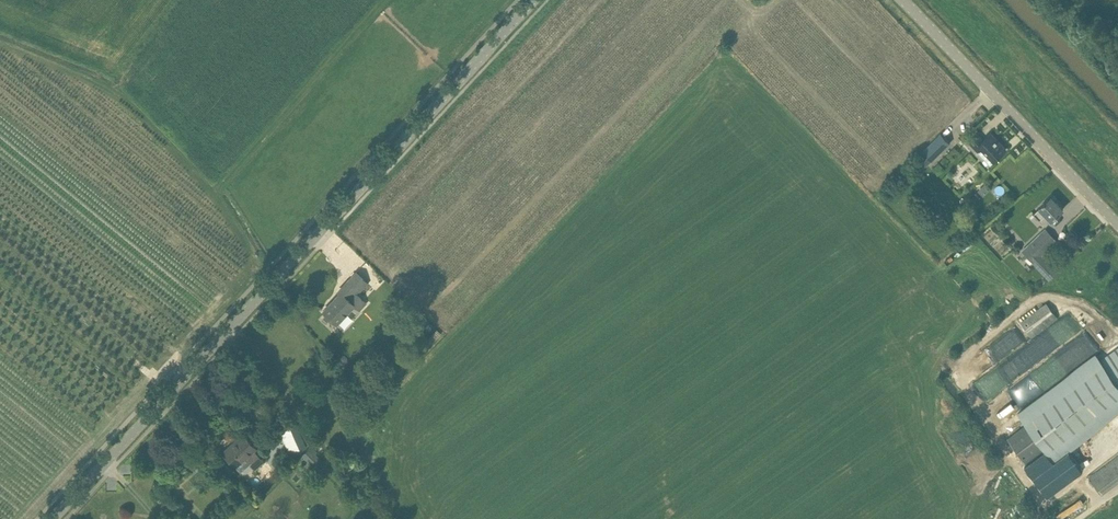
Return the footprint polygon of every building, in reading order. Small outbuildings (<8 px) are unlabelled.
[(978,133),(969,141),(979,152),(983,148),(994,160),(1006,149),(991,132),(984,139),(978,133)] [(922,152),(928,158),(922,163),(926,167),(932,162),(951,143),(941,133),(922,152)] [(1052,196),(1040,207),(1034,213),(1040,219),(1041,219),(1047,225),(1064,209),(1052,196)] [(1042,254),(1057,240),(1046,228),(1023,250),(1050,279),(1058,272),(1042,254)] [(368,283),(364,279),(356,272),(347,282),(359,293),(368,283)] [(366,303),(356,293),(349,299),(341,292),(323,311),(336,323),(354,304),(360,310),(366,303)] [(1032,337),(1058,317),(1047,303),(1021,323),(1032,337)] [(979,373),(1025,344),(1018,332),(971,361),(979,373)] [(1009,438),(1027,463),(1025,465),(1048,496),(1083,470),(1069,451),(1117,415),(1117,347),(1100,360),(1096,354),(1018,412),(1027,425),(1009,438)] [(299,428),(287,434),(296,453),(307,448),(299,428)] [(236,442),(224,453),(236,466),(247,456),(256,465),(262,459),(254,450),(256,448),(243,434),(235,441),(236,442)] [(1090,477),(1102,492),(1117,480),(1117,455),(1090,477)]
